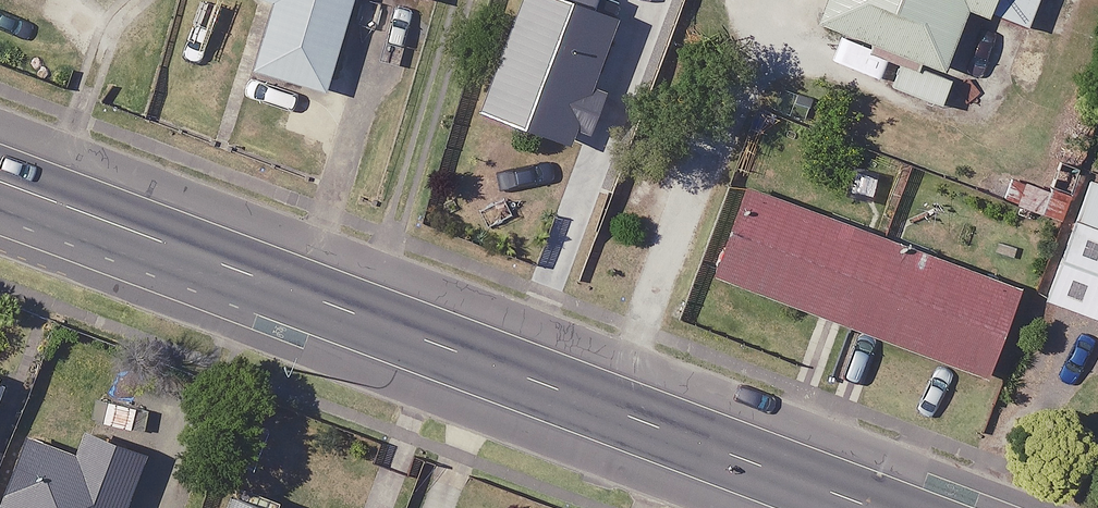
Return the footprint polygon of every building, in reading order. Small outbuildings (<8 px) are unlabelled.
[(277,0),(256,68),(326,89),(353,0),(276,0),(277,0)] [(485,107),(582,147),(606,88),(591,81),(622,5),(610,0),(528,0),(485,107)] [(799,9),(940,73),(974,0),(804,0),(799,9)] [(1028,24),(1039,0),(975,0),(1028,24)] [(1089,177),(1044,297),(1097,317),(1097,181),(1089,177)] [(1018,287),(747,186),(714,274),(986,375),(1018,287)] [(0,499),(0,507),(125,507),(144,454),(84,432),(77,452),(24,433),(0,499)] [(245,498),(242,507),(273,507),(245,498)]
